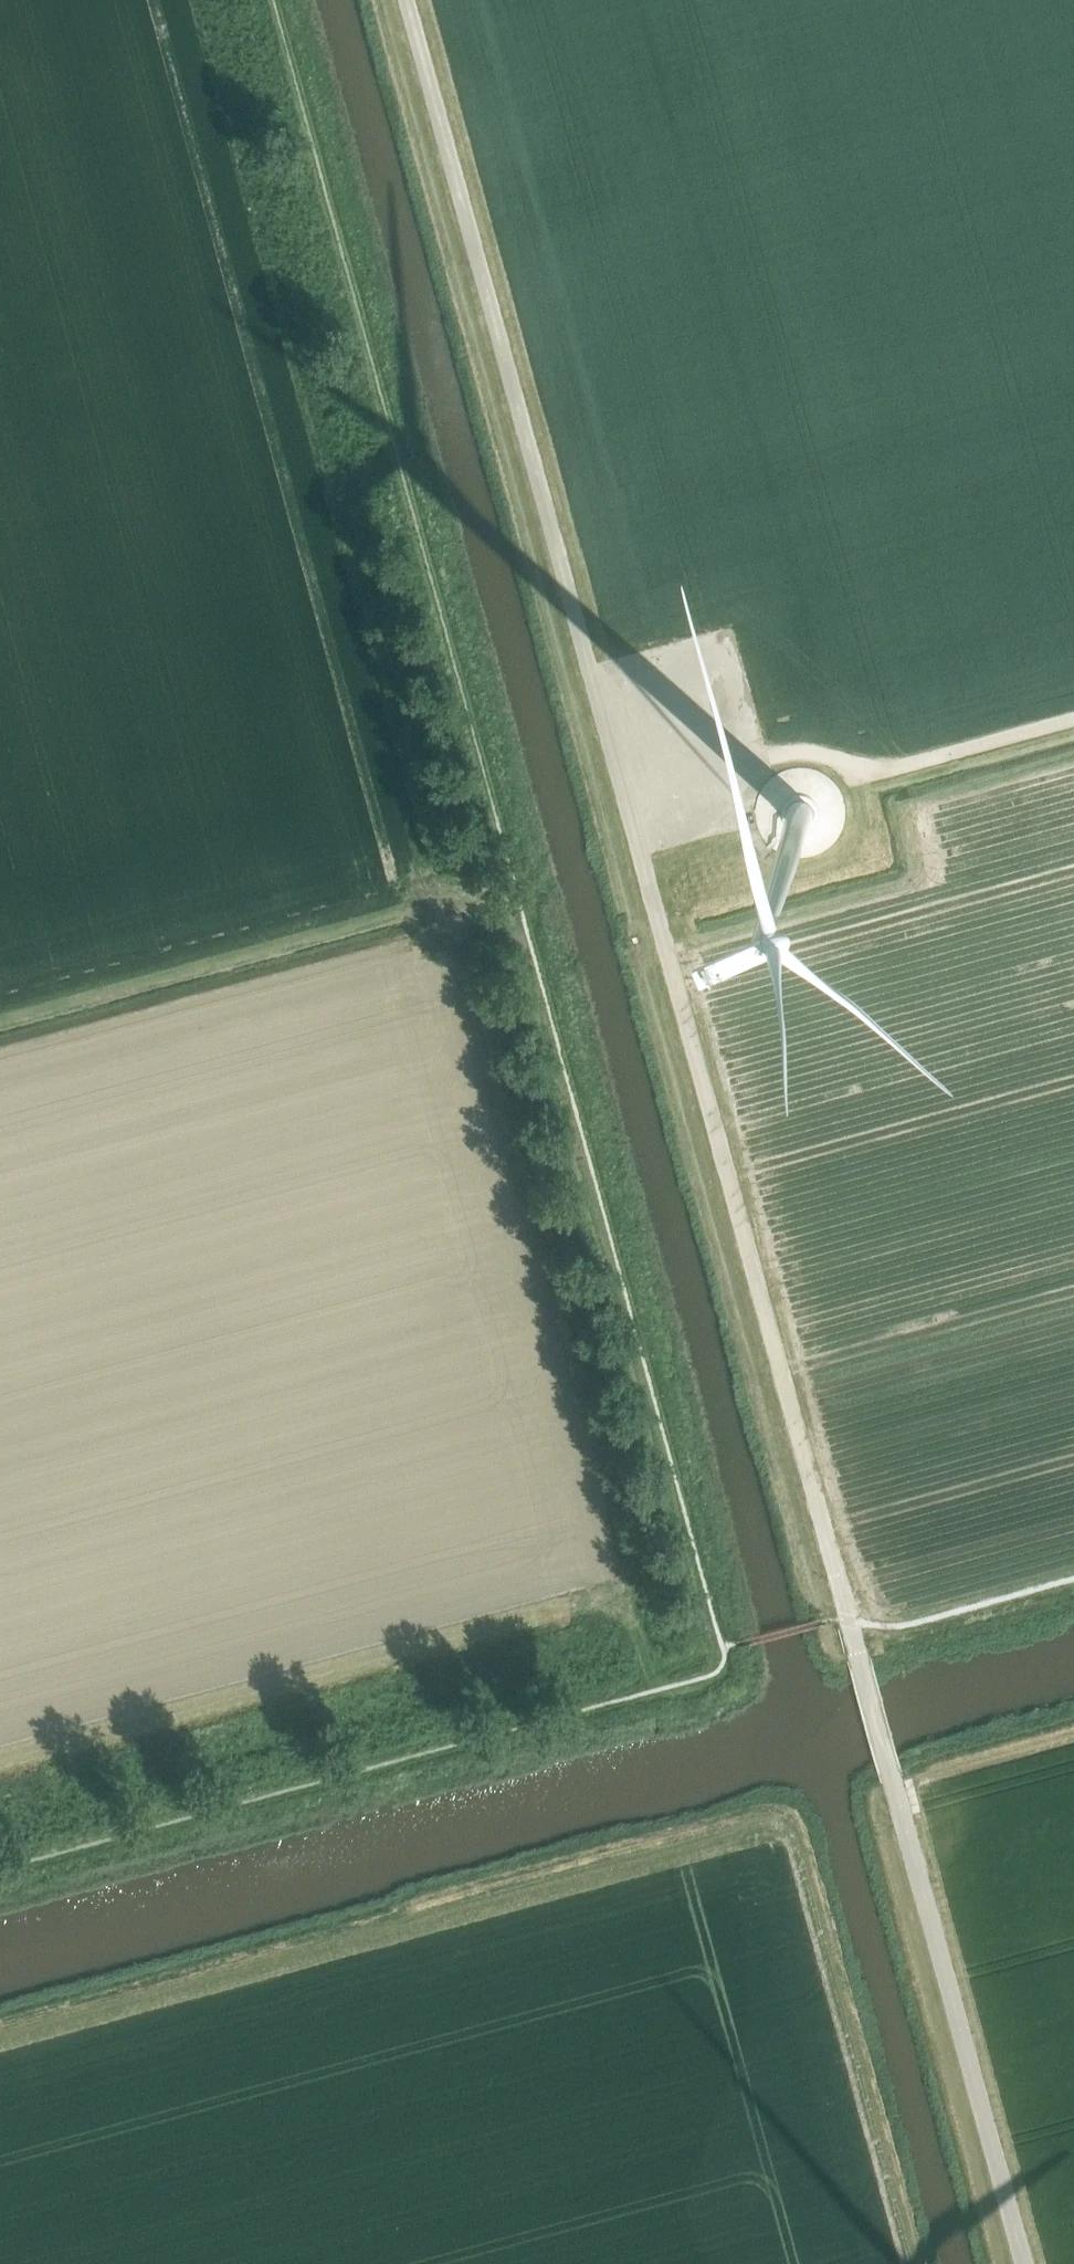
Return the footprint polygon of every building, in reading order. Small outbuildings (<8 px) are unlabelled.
[(813,816),(813,814),(813,812),(813,810),(812,808),(811,806),(810,804),(808,803),(806,802),(804,801),(802,800),(800,800),(798,800),(796,801),(794,802),(792,803),(791,804),(789,806),(788,808),(787,810),(787,812),(787,814),(787,816),(787,818),(788,820),(789,822),(791,823),(792,824),(794,826),(796,826),(798,827),(800,827),(802,827),(804,826),(806,826),(808,824),(810,823),(811,822),(812,820),(813,818),(813,816)]
